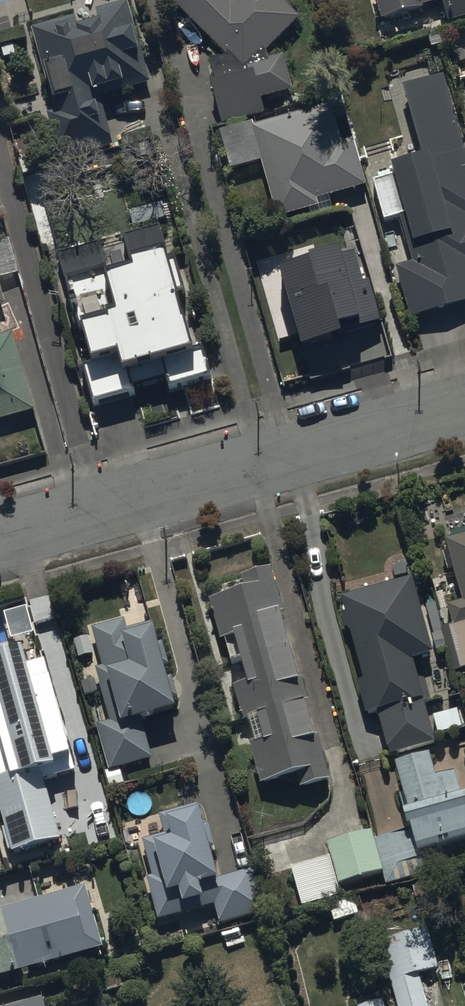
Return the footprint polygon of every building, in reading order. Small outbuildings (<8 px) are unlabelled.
[(165,1),(229,63),(212,68),(220,93),(214,95),(225,131),(266,120),(263,108),(296,99),(286,64),(270,69),(268,61),(302,27),(274,0),(167,0),(165,1)] [(383,27),(444,9),(451,31),(464,27),(464,0),(376,0),(383,27)] [(77,21),(34,32),(57,116),(49,118),(61,163),(115,148),(104,106),(128,99),(127,96),(151,90),(129,9),(96,18),(100,30),(81,35),(77,21)] [(445,84),(404,96),(425,168),(394,177),(396,184),(376,190),(387,229),(402,224),(415,271),(398,276),(413,324),(464,309),(464,154),(445,84)] [(232,177),(262,168),(279,225),(320,214),(319,208),(367,194),(353,146),(343,149),(332,109),(222,141),(232,177)] [(342,252),(340,245),(277,264),(301,343),(378,320),(356,248),(342,252)] [(18,283),(7,246),(0,248),(0,288),(18,283)] [(108,281),(69,293),(84,341),(86,340),(96,371),(86,374),(98,415),(136,404),(135,400),(169,390),(172,398),(212,386),(204,360),(196,362),(178,304),(185,302),(175,270),(136,281),(138,287),(112,295),(108,281)] [(35,417),(12,339),(0,342),(0,427),(35,417)] [(445,533),(449,546),(443,547),(447,565),(453,563),(461,594),(445,598),(451,620),(448,620),(460,665),(464,663),(464,527),(445,533)] [(329,773),(269,562),(242,570),(245,583),(209,593),(221,633),(226,632),(232,654),(239,652),(246,677),(234,681),(244,714),(248,712),(255,735),(250,737),(262,779),(298,768),(301,781),(329,773)] [(393,751),(429,741),(435,739),(411,653),(433,647),(412,572),(340,592),(344,608),(340,609),(345,626),(348,625),(362,674),(356,676),(366,713),(377,709),(389,752),(393,751)] [(126,616),(93,625),(102,661),(95,663),(109,718),(96,721),(108,766),(104,767),(108,783),(125,778),(122,765),(152,757),(139,709),(174,699),(172,691),(175,690),(171,674),(168,674),(165,661),(167,660),(161,638),(159,639),(153,617),(129,624),(126,616)] [(0,772),(0,807),(11,845),(59,831),(43,775),(73,766),(67,745),(71,744),(45,654),(27,659),(21,638),(0,644),(0,689),(1,694),(0,694),(0,731),(11,769),(0,772)] [(380,868),(384,882),(423,871),(418,853),(464,840),(464,784),(459,785),(454,767),(437,771),(429,741),(393,751),(406,799),(401,800),(407,824),(373,833),(380,868)] [(211,900),(217,918),(260,905),(249,868),(218,877),(208,844),(210,844),(204,823),(202,824),(195,802),(157,814),(161,829),(139,836),(149,871),(143,873),(156,916),(211,900)] [(380,868),(373,833),(371,826),(326,838),(330,852),(290,863),(301,903),(341,892),(338,880),(380,868)] [(84,882),(0,904),(0,971),(101,944),(84,882)] [(399,1005),(426,1005),(429,1005),(418,968),(437,963),(425,923),(379,936),(399,1005)] [(0,1004),(0,1005),(46,1005),(42,992),(0,1004)]
